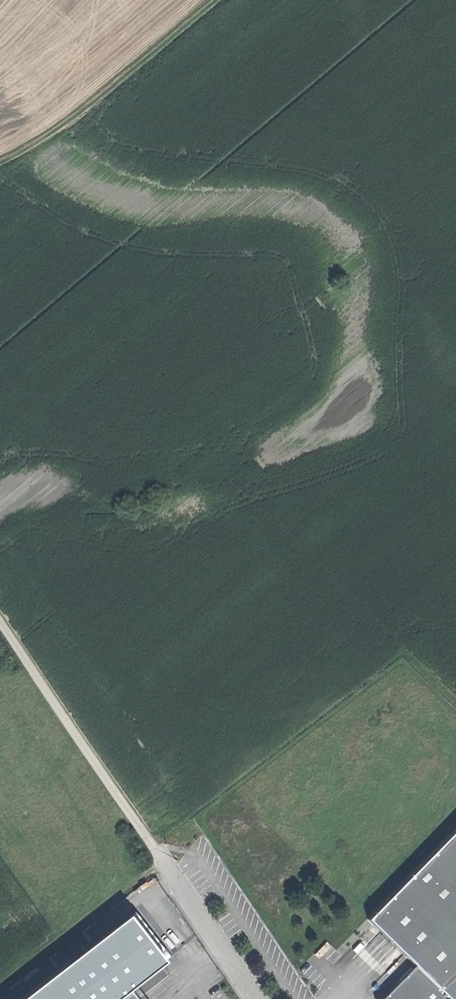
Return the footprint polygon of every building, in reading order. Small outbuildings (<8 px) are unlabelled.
[(367,920),(414,967),(447,998),(455,998),(455,830),(367,920)] [(94,944),(29,994),(33,998),(116,998),(129,989),(94,944)] [(414,967),(382,998),(447,998),(414,967)] [(129,989),(116,998),(137,998),(129,989)]
